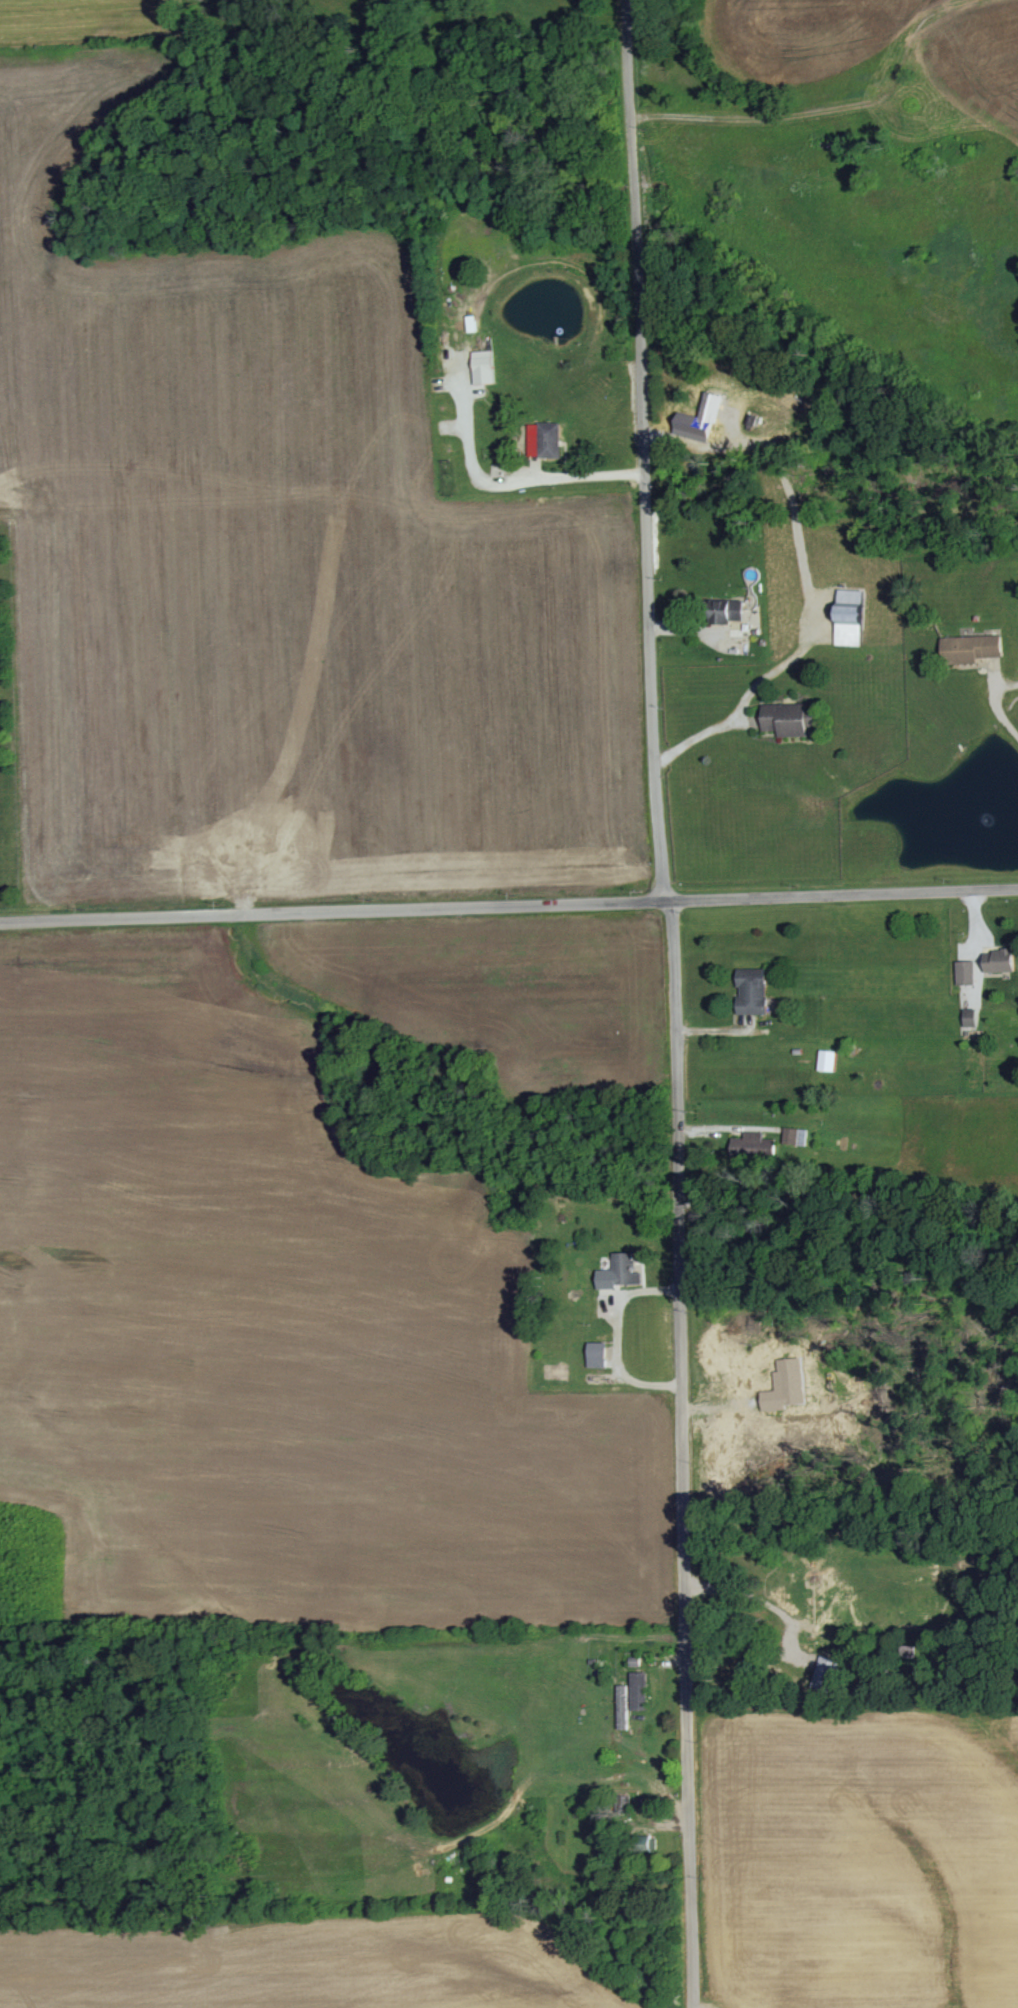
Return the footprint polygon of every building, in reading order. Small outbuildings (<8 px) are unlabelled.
[(476,386),(496,385),(495,352),(475,352),(476,386)] [(713,428),(689,422),(691,415),(681,413),(677,430),(710,439),(713,428)] [(530,423),(530,457),(563,457),(563,423),(530,423)] [(838,646),(864,646),(866,591),(840,590),(838,646)] [(745,601),(714,600),(713,622),(744,623),(745,601)] [(980,664),(980,658),(1004,657),(1003,635),(943,638),(945,665),(980,664)] [(780,731),(780,737),(810,737),(809,704),(763,705),(764,731),(780,731)] [(1016,972),(1015,949),(995,949),(996,962),(987,962),(987,973),(1016,972)] [(959,985),(977,984),(976,961),(958,962),(959,985)] [(739,1015),(768,1015),(769,970),(740,969),(739,1015)] [(978,1009),(965,1010),(966,1028),(978,1028),(978,1009)] [(820,1071),(837,1072),(838,1051),(821,1050),(820,1071)] [(599,1290),(618,1289),(618,1285),(643,1284),(643,1273),(635,1273),(634,1253),(614,1254),(615,1270),(599,1270),(599,1290)] [(590,1368),(607,1368),(608,1344),(590,1343),(590,1368)] [(788,1392),(810,1386),(802,1356),(774,1364),(782,1391),(787,1389),(788,1392)] [(834,1693),(841,1661),(821,1657),(814,1689),(834,1693)] [(632,1673),(633,1711),(649,1711),(649,1673),(632,1673)] [(619,1686),(620,1731),(629,1731),(628,1719),(629,1719),(629,1686),(619,1686)]
